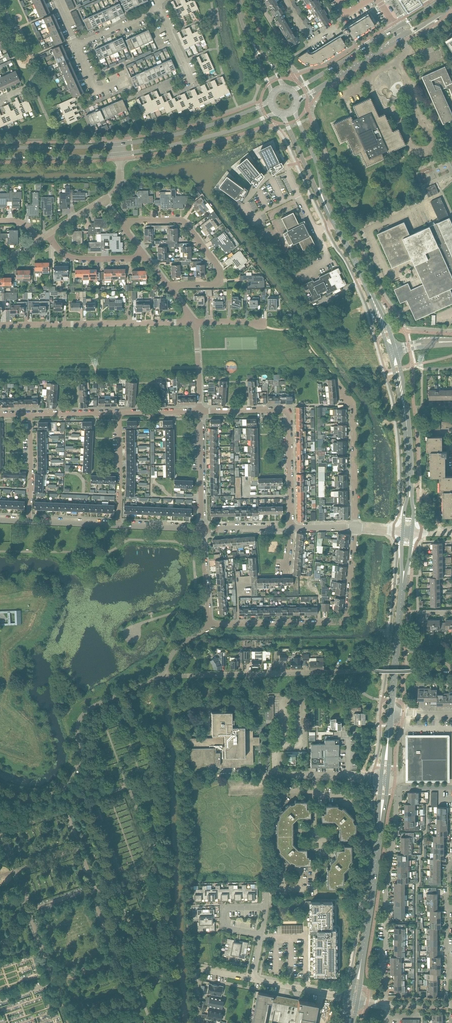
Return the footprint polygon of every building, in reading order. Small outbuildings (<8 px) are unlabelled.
[(34,4),(36,8),(46,4),(44,0),(42,0),(34,4)] [(126,0),(121,0),(120,0),(125,11),(130,9),(126,0)] [(131,0),(126,0),(130,9),(134,7),(131,0)] [(188,13),(182,0),(179,0),(181,5),(179,6),(183,16),(188,13)] [(193,11),(189,1),(186,2),(185,0),(182,0),(188,13),(193,11)] [(194,0),(191,0),(189,1),(193,11),(198,9),(194,0)] [(419,0),(398,0),(404,9),(405,10),(407,10),(408,10),(418,4),(418,3),(419,3),(419,0)] [(183,16),(179,6),(176,7),(173,1),(171,2),(178,18),(183,16)] [(281,7),(278,2),(270,8),(271,10),(270,11),(271,13),(281,7)] [(314,12),(321,8),(320,6),(321,5),(319,2),(311,8),(309,9),(312,13),(314,12)] [(119,3),(115,5),(119,16),(124,14),(119,3)] [(46,4),(36,8),(38,13),(48,8),(46,4)] [(115,5),(110,7),(115,18),(119,16),(115,5)] [(110,7),(106,9),(110,20),(115,18),(110,7)] [(281,7),(271,13),(273,16),(274,15),(275,17),(282,13),(284,12),(281,7)] [(48,8),(38,13),(40,17),(50,13),(48,8)] [(325,11),(323,9),(322,10),(321,8),(314,12),(316,17),(325,11)] [(106,9),(101,11),(106,22),(110,20),(106,9)] [(101,11),(97,13),(101,24),(106,22),(101,11)] [(316,17),(319,21),(326,17),(325,15),(327,14),(325,11),(316,17)] [(370,11),(341,29),(344,34),(345,35),(346,34),(346,35),(349,34),(353,39),(365,31),(376,25),(377,21),(374,17),(370,11)] [(44,23),(55,18),(53,13),(42,18),(44,23)] [(97,13),(92,15),(97,26),(101,24),(97,13)] [(285,17),(282,13),(275,17),(273,18),(275,20),(273,21),(275,23),(285,17)] [(92,15),(88,17),(92,28),(97,26),(92,15)] [(92,28),(88,17),(83,19),(88,30),(92,28)] [(288,22),(285,17),(275,23),(277,26),(278,25),(279,27),(288,22)] [(331,21),(329,18),(328,19),(326,17),(319,21),(322,26),(331,21)] [(46,27),(57,22),(55,18),(44,23),(46,27)] [(48,32),(59,27),(57,22),(46,27),(48,32)] [(291,27),(288,22),(279,27),(280,29),(279,30),(281,33),(291,27)] [(198,31),(195,32),(199,42),(204,40),(197,23),(195,24),(198,31)] [(48,32),(47,32),(49,37),(50,36),(61,31),(59,27),(48,32)] [(194,44),(199,42),(195,32),(192,33),(189,27),(187,28),(194,44)] [(284,34),(285,36),(293,31),(291,27),(281,33),(282,35),(284,34)] [(189,46),(194,44),(187,28),(185,29),(188,35),(185,37),(189,46)] [(153,40),(148,30),(144,32),(148,42),(153,40)] [(52,41),(63,36),(61,31),(50,36),(52,41)] [(184,49),(189,46),(185,37),(182,38),(179,31),(177,32),(184,49)] [(296,36),(293,31),(285,36),(286,38),(285,39),(286,42),(296,36)] [(144,44),(148,42),(144,32),(139,34),(144,44)] [(139,46),(144,44),(139,34),(135,36),(139,46)] [(54,45),(65,40),(63,36),(52,41),(51,41),(53,46),(54,45)] [(135,48),(139,46),(135,36),(130,38),(135,48)] [(296,36),(286,42),(288,44),(289,44),(291,46),(299,40),(296,36)] [(313,53),(316,58),(325,53),(334,47),(343,41),(340,36),(313,53)] [(127,48),(122,37),(117,39),(122,50),(127,48)] [(135,48),(130,38),(126,40),(130,50),(135,48)] [(122,50),(117,39),(113,41),(118,52),(122,50)] [(113,41),(108,43),(113,54),(115,57),(119,55),(118,52),(113,41)] [(346,46),(343,41),(334,47),(337,52),(345,47),(346,46)] [(113,54),(108,43),(104,45),(109,56),(113,54)] [(64,49),(62,44),(50,49),(50,51),(51,53),(52,53),(52,54),(53,54),(64,49)] [(109,56),(104,45),(99,47),(104,58),(109,56)] [(201,46),(189,50),(189,52),(186,52),(187,53),(190,52),(191,55),(194,54),(193,51),(200,49),(201,51),(203,51),(201,46)] [(104,58),(99,47),(95,49),(99,60),(104,58)] [(334,47),(325,53),(328,58),(337,52),(334,47)] [(53,54),(55,58),(66,53),(64,49),(53,54)] [(307,51),(298,57),(299,59),(301,61),(304,63),(305,63),(307,64),(310,54),(308,53),(307,51)] [(57,62),(68,57),(66,53),(55,58),(57,62)] [(204,61),(209,71),(214,69),(207,53),(204,54),(207,60),(204,61)] [(310,54),(307,64),(309,64),(313,64),(314,64),(317,63),(319,62),(316,58),(313,53),(311,54),(310,54)] [(316,58),(319,62),(319,63),(328,58),(325,53),(316,58)] [(199,56),(196,57),(204,73),(209,71),(204,61),(202,63),(199,56)] [(57,62),(59,67),(70,62),(68,57),(57,62)] [(171,59),(166,61),(171,72),(176,69),(171,59)] [(166,61),(162,63),(167,73),(171,72),(166,61)] [(72,66),(70,62),(59,67),(61,71),(72,66)] [(162,63),(157,65),(162,76),(167,73),(162,63)] [(157,65),(153,67),(158,78),(162,76),(157,65)] [(61,71),(59,72),(61,76),(63,75),(74,71),(72,66),(61,71)] [(449,89),(451,95),(451,77),(451,76),(451,75),(449,75),(445,66),(422,76),(443,124),(451,121),(451,112),(442,90),(447,87),(448,90),(449,89)] [(153,67),(148,69),(153,80),(158,78),(153,67)] [(148,69),(144,71),(149,82),(153,80),(148,69)] [(11,73),(16,83),(20,81),(16,71),(11,73)] [(76,75),(74,71),(63,75),(65,80),(76,75)] [(144,71),(140,73),(144,84),(149,82),(144,71)] [(6,75),(11,85),(16,83),(11,73),(6,75)] [(140,73),(135,75),(140,86),(144,84),(140,73)] [(11,85),(6,75),(1,77),(6,87),(11,85)] [(65,80),(67,84),(78,79),(76,75),(65,80)] [(130,77),(135,88),(140,86),(135,75),(130,77)] [(223,83),(220,85),(225,94),(230,92),(222,76),(220,77),(223,83)] [(78,79),(67,84),(69,89),(80,84),(78,79)] [(220,97),(225,94),(220,85),(217,86),(215,79),(212,80),(220,97)] [(215,99),(220,97),(212,80),(210,81),(213,88),(210,89),(215,99)] [(69,89),(71,93),(82,88),(80,84),(69,89)] [(210,101),(215,99),(210,89),(207,90),(205,84),(202,85),(210,101)] [(205,103),(210,101),(202,85),(200,86),(203,92),(200,94),(205,103)] [(82,88),(71,93),(73,97),(75,97),(84,93),(82,88)] [(192,89),(199,106),(205,103),(200,94),(197,95),(195,88),(192,89)] [(194,108),(199,106),(192,89),(190,90),(193,97),(190,98),(194,108)] [(154,99),(159,109),(164,107),(164,106),(159,97),(157,90),(154,91),(157,98),(154,99)] [(167,101),(172,111),(176,108),(177,108),(172,98),(169,92),(167,93),(170,100),(167,101)] [(23,102),(27,112),(32,110),(25,93),(22,94),(25,101),(23,102)] [(184,93),(182,94),(188,107),(188,108),(189,110),(194,108),(190,98),(187,99),(184,93)] [(154,111),(159,109),(154,99),(152,100),(149,94),(146,95),(154,111)] [(179,100),(183,110),(188,108),(188,107),(182,94),(180,95),(182,99),(179,100)] [(149,113),(154,111),(146,95),(144,96),(147,102),(144,103),(149,113)] [(166,113),(172,111),(167,101),(164,102),(162,96),(159,97),(164,106),(164,107),(166,113)] [(22,114),(27,112),(23,102),(20,103),(17,97),(14,98),(16,101),(22,114)] [(76,99),(75,97),(73,97),(59,104),(61,109),(71,104),(70,102),(72,101),(76,99)] [(178,112),(183,110),(179,100),(176,101),(174,97),(172,98),(177,108),(176,108),(178,112)] [(355,155),(360,153),(366,166),(384,158),(381,152),(386,150),(387,152),(404,144),(405,144),(398,128),(392,131),(384,113),(379,116),(370,97),(352,105),(358,118),(353,120),(351,117),(349,117),(334,124),(342,142),(348,140),(355,155)] [(136,99),(143,116),(149,113),(144,103),(141,105),(139,98),(136,99)] [(127,109),(124,103),(122,99),(118,101),(122,112),(127,109)] [(14,109),(18,119),(23,117),(22,114),(16,101),(14,102),(16,108),(14,109)] [(118,114),(122,112),(118,101),(113,103),(118,114)] [(71,104),(61,109),(63,114),(73,109),(72,107),(76,105),(74,103),(71,104)] [(113,116),(118,114),(113,103),(109,105),(113,116)] [(6,105),(13,121),(18,119),(14,109),(11,111),(8,104),(6,105)] [(4,114),(8,124),(13,121),(6,105),(3,106),(6,113),(4,114)] [(109,118),(113,116),(109,105),(104,107),(109,118)] [(105,120),(109,118),(104,107),(100,109),(105,120)] [(77,108),(73,109),(63,114),(65,119),(75,114),(74,112),(78,110),(77,108)] [(100,109),(95,111),(100,122),(101,124),(106,122),(105,120),(100,109)] [(96,124),(100,122),(95,111),(91,113),(96,124)] [(3,126),(8,124),(4,114),(1,115),(0,113),(0,119),(3,126)] [(79,113),(75,114),(65,119),(68,124),(78,120),(76,117),(80,115),(79,113)] [(91,113),(86,115),(91,126),(96,124),(91,113)] [(432,143),(439,141),(434,126),(427,129),(432,143)] [(281,162),(279,162),(271,146),(259,152),(268,170),(270,169),(272,174),(283,166),(281,162)] [(433,146),(415,151),(417,159),(435,155),(433,146)] [(255,186),(264,175),(262,173),(261,172),(259,173),(255,168),(252,164),(251,162),(248,159),(238,168),(240,171),(242,173),(244,176),(250,183),(252,182),(255,186)] [(284,196),(288,194),(279,176),(275,178),(284,196)] [(237,198),(238,199),(242,202),(247,189),(245,187),(244,187),(243,188),(235,183),(234,181),(232,180),(228,177),(220,188),(224,190),(226,192),(236,199),(236,200),(237,198)] [(427,187),(425,188),(429,197),(431,196),(439,193),(435,184),(427,187)] [(65,193),(60,193),(60,208),(67,208),(67,203),(67,200),(70,200),(70,199),(70,189),(70,186),(68,186),(65,186),(65,193)] [(73,189),(70,189),(70,199),(73,199),(73,200),(85,200),(85,192),(81,193),(81,191),(77,191),(77,193),(73,193),(73,189)] [(9,190),(9,193),(9,201),(12,201),(12,208),(20,208),(19,199),(21,199),(21,192),(12,192),(12,190),(9,190)] [(138,197),(138,207),(142,207),(142,203),(144,203),(144,204),(147,204),(147,203),(153,203),(153,196),(149,196),(148,190),(138,191),(138,197)] [(176,190),(171,190),(171,195),(171,208),(179,208),(179,209),(183,209),(183,204),(186,204),(186,201),(189,201),(189,196),(176,196),(176,190)] [(32,192),(32,193),(32,204),(26,204),(27,216),(38,216),(39,216),(39,208),(38,200),(38,192),(32,192)] [(155,200),(155,205),(157,205),(160,205),(160,209),(163,209),(163,210),(165,210),(166,210),(167,209),(168,209),(168,208),(171,208),(171,195),(165,195),(165,192),(160,192),(160,200),(155,200)] [(6,201),(9,201),(9,193),(0,193),(0,194),(0,207),(6,207),(6,205),(6,201)] [(53,197),(41,197),(41,200),(41,211),(44,211),(44,214),(52,214),(52,202),(53,202),(53,197)] [(138,197),(123,197),(123,203),(122,203),(122,209),(127,209),(127,207),(138,207),(138,197)] [(196,205),(193,207),(200,216),(208,209),(211,213),(213,211),(214,210),(208,202),(205,205),(202,201),(203,200),(201,197),(196,201),(194,203),(196,205)] [(451,288),(451,222),(450,217),(448,214),(441,197),(431,201),(438,218),(440,222),(410,235),(404,222),(377,234),(392,267),(412,258),(423,284),(411,290),(408,283),(394,289),(400,303),(407,300),(416,320),(451,304),(451,293),(450,289),(451,288)] [(210,218),(200,226),(202,228),(201,229),(206,236),(212,231),(210,229),(213,226),(215,228),(218,226),(213,220),(218,216),(213,211),(211,213),(207,215),(210,218)] [(315,244),(306,226),(305,224),(304,222),(304,220),(304,221),(298,223),(293,212),(281,218),(287,231),(283,233),(288,245),(298,240),(303,250),(314,244),(314,245),(315,244)] [(91,234),(94,234),(94,232),(101,232),(101,228),(107,228),(107,218),(94,219),(94,223),(91,223),(91,226),(91,227),(91,234)] [(146,229),(144,229),(144,235),(152,234),(152,231),(154,231),(154,229),(154,225),(146,226),(147,226),(147,229),(146,229)] [(171,225),(161,225),(161,229),(167,228),(167,234),(177,234),(178,234),(178,230),(177,230),(177,228),(171,228),(171,225)] [(82,237),(82,231),(73,231),(73,243),(81,243),(81,237),(82,237)] [(212,243),(212,244),(214,247),(219,243),(221,245),(220,245),(224,250),(225,251),(226,251),(227,253),(235,247),(234,245),(233,244),(224,232),(218,237),(219,238),(212,243)] [(101,234),(101,241),(104,241),(104,238),(107,238),(110,240),(111,240),(111,249),(112,249),(112,251),(116,251),(123,251),(123,248),(123,247),(122,242),(120,242),(120,241),(120,240),(120,236),(117,236),(117,233),(114,233),(107,233),(101,234)] [(95,242),(88,242),(88,243),(89,246),(89,251),(104,251),(104,249),(104,248),(104,241),(101,241),(101,234),(97,234),(97,242),(95,242)] [(168,243),(174,243),(175,243),(175,240),(177,240),(177,234),(167,234),(167,240),(161,240),(161,244),(168,244),(168,243)] [(175,243),(174,243),(174,246),(181,246),(181,252),(183,252),(191,252),(191,246),(190,246),(189,243),(175,243)] [(228,264),(234,260),(235,261),(233,262),(238,268),(239,267),(241,270),(245,266),(243,264),(246,261),(238,251),(225,261),(228,264)] [(191,258),(191,252),(183,252),(183,257),(181,257),(179,258),(175,258),(175,261),(181,261),(181,260),(185,260),(185,258),(191,258)] [(166,253),(158,253),(158,259),(162,259),(162,261),(167,261),(167,262),(170,262),(170,259),(168,259),(168,253),(166,253)] [(196,270),(204,270),(204,264),(201,264),(201,261),(194,261),(193,261),(193,267),(196,267),(196,270)] [(338,268),(319,277),(320,279),(314,281),(313,280),(303,285),(305,290),(308,289),(311,295),(308,296),(311,302),(321,297),(320,294),(326,291),(327,294),(330,292),(346,285),(344,279),(341,281),(338,275),(341,273),(338,268)] [(89,269),(89,279),(96,279),(96,280),(100,280),(100,272),(99,272),(96,272),(96,269),(89,269)] [(101,272),(101,280),(104,279),(104,280),(111,279),(111,269),(104,269),(104,272),(101,272)] [(251,276),(240,276),(240,280),(249,279),(249,287),(260,287),(264,286),(264,278),(262,276),(259,276),(251,276)] [(11,277),(4,277),(4,285),(4,286),(4,288),(11,288),(11,292),(14,292),(14,287),(14,283),(14,281),(11,281),(11,277)] [(83,291),(79,291),(80,303),(71,303),(71,310),(80,310),(80,304),(83,304),(83,297),(83,291)] [(197,305),(204,304),(204,295),(197,296),(194,296),(194,300),(197,300),(197,305)] [(118,296),(115,296),(115,298),(115,309),(122,309),(122,302),(125,302),(125,298),(118,298),(118,296)] [(215,308),(218,308),(218,310),(225,310),(224,305),(223,305),(223,304),(224,304),(224,296),(218,296),(218,301),(215,301),(212,301),(213,306),(215,306),(215,308)] [(238,299),(238,296),(231,297),(232,307),(243,307),(243,299),(238,299)] [(86,297),(83,297),(83,304),(86,304),(86,310),(95,310),(95,303),(90,303),(90,301),(86,301),(86,297)] [(253,300),(249,300),(249,307),(257,307),(257,303),(259,303),(259,297),(253,297),(253,300)] [(109,309),(115,309),(115,298),(105,298),(105,305),(109,305),(109,309)] [(277,298),(268,298),(268,302),(268,306),(268,308),(268,309),(273,309),(273,310),(275,310),(275,309),(276,309),(276,305),(277,305),(277,303),(277,298)] [(169,305),(167,305),(167,299),(160,299),(158,299),(158,300),(154,300),(154,307),(158,307),(158,306),(160,306),(160,309),(163,309),(163,310),(169,310),(169,305)] [(54,303),(54,310),(58,310),(58,311),(61,311),(61,310),(62,310),(62,303),(57,303),(57,300),(54,300),(54,303)] [(32,313),(39,313),(39,301),(28,301),(28,310),(32,310),(32,313)] [(39,301),(39,313),(42,312),(42,314),(46,314),(46,312),(46,309),(50,309),(50,302),(49,301),(39,301)] [(24,302),(17,302),(17,305),(17,313),(24,313),(24,312),(27,312),(27,302),(24,302)] [(286,393),(286,396),(286,403),(292,403),(292,399),(295,399),(295,393),(286,393)] [(210,428),(216,428),(220,428),(220,419),(210,419),(210,428)] [(246,419),(242,419),(242,425),(251,425),(251,428),(256,427),(256,425),(256,419),(246,419)] [(163,420),(163,426),(167,426),(167,429),(172,429),(172,426),(172,420),(163,420)] [(92,428),(92,421),(82,421),(82,428),(86,428),(86,430),(91,430),(91,428),(92,428)] [(137,421),(127,421),(127,427),(127,429),(132,429),(132,427),(137,427),(137,421)] [(51,422),(38,422),(38,428),(39,428),(39,431),(45,431),(51,431),(51,422)] [(428,437),(428,452),(431,452),(431,477),(440,477),(440,491),(444,491),(444,516),(451,516),(451,476),(448,476),(446,476),(446,471),(446,457),(447,457),(447,451),(446,451),(446,450),(446,446),(442,446),(442,442),(442,436),(430,437),(428,437)] [(321,463),(318,463),(318,472),(324,472),(324,467),(327,466),(326,463),(321,463)] [(11,477),(11,471),(3,471),(3,479),(6,480),(6,477),(11,477)] [(21,478),(26,478),(26,472),(18,471),(18,478),(18,480),(21,480),(21,478)] [(340,546),(339,548),(347,548),(348,540),(337,539),(334,539),(334,542),(337,542),(337,546),(340,546)] [(336,549),(336,555),(347,556),(347,548),(339,548),(338,548),(338,550),(336,549)] [(337,580),(341,580),(342,578),(345,579),(345,572),(335,572),(334,578),(337,578),(337,580)] [(334,581),(333,588),(344,589),(344,582),(341,582),(341,580),(337,580),(336,582),(334,581)] [(338,610),(337,612),(337,613),(341,613),(341,611),(342,611),(343,605),(335,604),(334,610),(338,610)] [(434,633),(434,629),(434,620),(428,620),(428,623),(425,623),(425,632),(430,631),(430,633),(434,633)] [(443,631),(443,622),(440,622),(440,620),(434,620),(434,629),(438,629),(438,631),(443,631)] [(451,629),(451,628),(451,620),(446,620),(446,622),(443,622),(443,631),(448,631),(448,629),(451,629)] [(220,658),(216,658),(216,657),(210,661),(212,663),(213,666),(213,669),(220,669),(220,665),(226,665),(226,651),(224,651),(223,651),(221,652),(220,652),(219,653),(218,653),(219,656),(220,658)] [(244,662),(244,659),(243,651),(240,651),(240,657),(235,657),(235,660),(231,660),(231,669),(232,669),(233,669),(234,669),(235,669),(237,669),(237,665),(238,665),(238,662),(244,662)] [(252,659),(252,666),(259,666),(259,660),(262,660),(262,651),(255,651),(255,659),(252,659)] [(291,668),(295,668),(295,669),(301,668),(301,667),(300,660),(300,661),(300,657),(294,658),(294,661),(290,661),(291,668)] [(310,661),(310,669),(323,669),(323,658),(316,658),(316,661),(310,661)] [(354,724),(358,724),(358,725),(358,726),(359,726),(360,726),(361,726),(361,725),(361,724),(363,723),(364,723),(365,722),(365,712),(361,712),(361,707),(350,707),(349,711),(349,714),(349,721),(354,721),(354,724)] [(257,744),(256,737),(252,737),(252,731),(245,731),(244,726),(232,726),(232,723),(234,723),(234,718),(232,718),(232,711),(211,711),(212,738),(187,738),(187,764),(191,764),(191,769),(216,769),(216,767),(240,766),(240,764),(253,764),(252,744),(257,744)] [(335,720),(336,717),(333,718),(330,718),(330,727),(332,728),(334,728),(335,728),(337,728),(337,730),(339,729),(341,729),(341,724),(341,723),(340,723),(340,722),(339,721),(338,721),(337,721),(335,720)] [(443,736),(410,736),(408,736),(407,736),(407,737),(408,737),(408,779),(407,780),(408,780),(408,781),(408,780),(447,780),(447,781),(448,781),(448,780),(449,780),(449,779),(448,779),(448,741),(447,741),(447,740),(448,739),(445,736),(444,738),(443,737),(443,736)] [(339,761),(336,761),(336,757),(339,756),(339,739),(325,740),(325,744),(311,744),(311,768),(339,767),(339,761)] [(288,755),(288,764),(295,764),(295,756),(299,756),(300,757),(302,757),(302,756),(306,756),(306,758),(308,758),(308,752),(307,752),(285,752),(285,755),(288,755)] [(290,803),(279,814),(280,815),(278,819),(277,819),(277,846),(278,846),(279,850),(279,851),(290,862),(291,861),(294,863),(294,864),(310,864),(310,857),(308,857),(308,855),(306,855),(306,849),(298,849),(292,843),(292,822),(298,816),(310,816),(310,809),(308,809),(308,808),(307,808),(307,801),(294,801),(294,802),(291,804),(290,803)] [(355,835),(355,823),(354,823),(353,819),(353,818),(342,807),(341,808),(338,806),(338,805),(326,805),(326,812),(324,812),(324,813),(322,813),(322,820),(334,820),(340,826),(340,839),(347,839),(347,837),(349,837),(349,835),(355,835)] [(401,837),(401,843),(412,843),(412,837),(414,837),(414,832),(405,832),(405,837),(401,837)] [(328,868),(328,888),(335,888),(335,884),(343,884),(343,871),(349,865),(348,864),(350,861),(351,861),(351,845),(344,845),(344,849),(336,849),(336,857),(334,859),(334,858),(333,858),(332,860),(333,860),(330,863),(331,864),(329,868),(328,868)] [(441,876),(430,876),(430,882),(430,885),(438,885),(438,882),(441,882),(441,876)] [(428,893),(427,893),(427,899),(437,899),(437,893),(437,890),(436,890),(436,888),(431,888),(431,890),(428,890),(428,893)] [(315,934),(315,936),(315,975),(323,975),(323,976),(326,976),(326,975),(334,975),(334,928),(331,928),(331,902),(322,902),(322,901),(320,901),(320,902),(312,902),(312,901),(305,901),(302,908),(302,907),(304,908),(306,909),(307,909),(309,909),(310,909),(310,908),(311,908),(311,929),(313,929),(313,931),(313,932),(312,931),(311,932),(311,933),(311,934),(312,934),(315,934)] [(199,918),(199,920),(206,920),(206,912),(203,912),(203,909),(197,909),(197,918),(199,918)] [(206,920),(212,920),(212,918),(214,918),(214,909),(208,909),(208,912),(206,912),(206,920)] [(206,920),(199,920),(199,922),(197,922),(197,931),(203,931),(203,928),(206,928),(206,920)] [(212,920),(206,920),(206,928),(209,928),(209,930),(215,930),(214,921),(212,921),(212,920)] [(396,928),(395,928),(395,934),(405,934),(407,934),(407,928),(405,928),(405,924),(396,924),(396,928)] [(282,925),(282,926),(282,929),(282,933),(288,933),(289,933),(302,933),(302,931),(302,929),(302,927),(302,926),(302,925),(282,925)] [(236,949),(237,942),(235,942),(236,940),(227,938),(226,944),(228,944),(228,947),(236,949)] [(237,942),(236,949),(244,950),(244,947),(247,948),(248,942),(239,940),(239,943),(237,942)] [(233,956),(234,956),(236,949),(228,947),(227,950),(225,949),(224,955),(233,957),(233,956)] [(244,950),(236,949),(234,956),(236,956),(236,957),(245,959),(246,953),(243,953),(244,950)] [(221,994),(222,993),(223,989),(222,988),(223,986),(209,984),(207,993),(221,996),(221,994)] [(407,985),(405,985),(394,985),(395,991),(398,991),(397,995),(405,995),(405,991),(407,991),(407,985)] [(268,993),(255,991),(249,1022),(271,1022),(274,1010),(281,1011),(278,1022),(288,1022),(289,1020),(295,1022),(312,1022),(313,1017),(316,1003),(303,1000),(304,999),(299,998),(299,999),(273,994),(273,993),(268,992),(268,993)] [(208,1006),(222,1008),(223,999),(210,997),(208,1006)] [(222,1012),(208,1009),(207,1015),(202,1014),(201,1016),(221,1020),(221,1018),(222,1018),(223,1017),(224,1015),(223,1014),(222,1014),(222,1012)]
